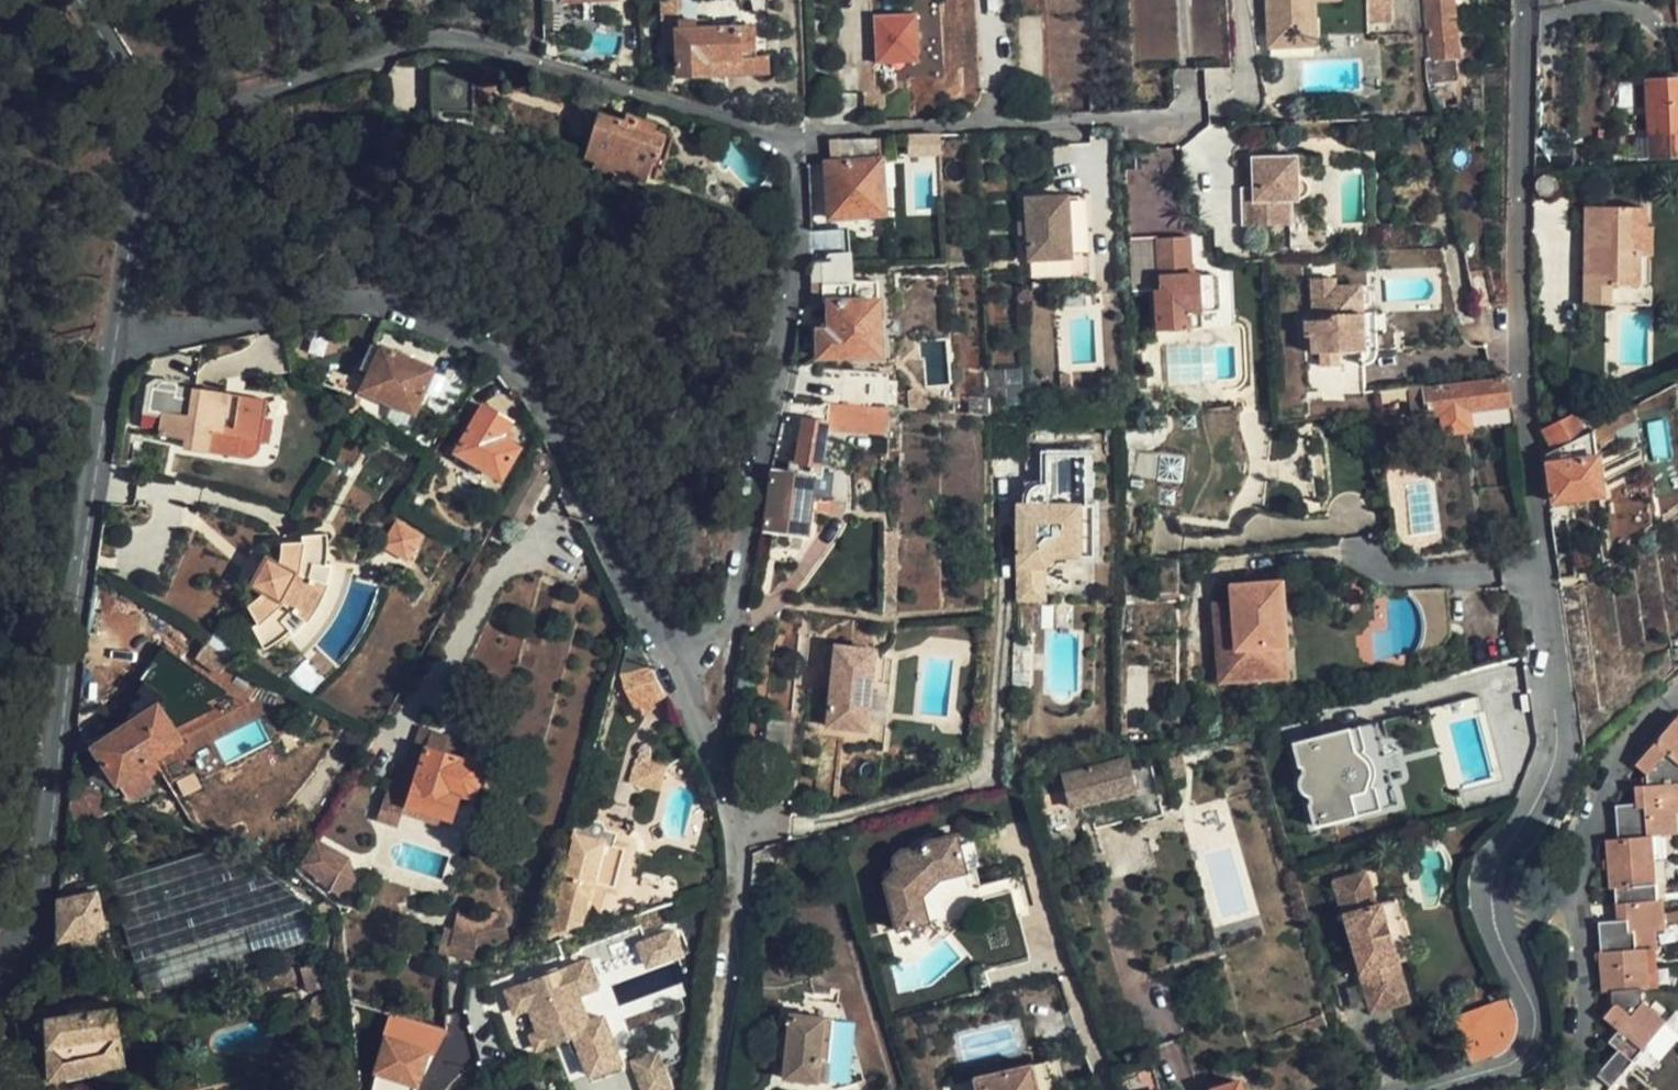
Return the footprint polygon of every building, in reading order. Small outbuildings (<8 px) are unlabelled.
[(664,19),(662,19),(662,53),(674,53),(674,30),(677,29),(677,21),(675,0),(663,0),(664,19)] [(695,20),(707,20),(707,29),(750,27),(749,18),(733,17),(733,0),(695,0),(695,20)] [(751,0),(751,17),(766,17),(766,0),(751,0)] [(1268,38),(1289,36),(1288,25),(1312,25),(1311,12),(1310,0),(1266,0),(1268,38)] [(1336,0),(1310,0),(1311,12),(1336,10),(1336,0)] [(1434,81),(1456,78),(1454,57),(1460,56),(1458,35),(1453,0),(1424,0),(1432,57),(1434,81)] [(876,63),(922,61),(920,9),(874,11),(876,63)] [(751,17),(749,18),(750,27),(767,26),(766,17),(751,17)] [(768,74),(767,26),(750,27),(707,29),(707,20),(695,20),(677,21),(677,29),(674,30),(674,53),(675,77),(706,75),(705,60),(720,59),(720,75),(768,74)] [(1289,36),(1268,38),(1269,51),(1314,48),(1312,25),(1288,25),(1289,36)] [(705,60),(706,75),(720,75),(720,59),(705,60)] [(431,69),(431,125),(464,124),(474,128),(473,69),(431,69)] [(1648,82),(1653,156),(1677,155),(1677,81),(1648,82)] [(653,163),(665,133),(653,129),(654,123),(610,106),(608,112),(601,110),(584,156),(593,159),(591,167),(642,184),(650,162),(653,163)] [(879,138),(835,139),(836,159),(826,161),(828,215),(881,213),(879,138)] [(1252,156),(1253,183),(1254,196),(1244,196),(1245,223),(1296,221),(1295,199),(1301,198),(1301,196),(1300,173),(1299,154),(1252,156)] [(1301,174),(1300,173),(1301,196),(1302,196),(1303,196),(1305,195),(1306,194),(1307,194),(1308,192),(1309,191),(1310,189),(1311,188),(1311,187),(1311,185),(1311,184),(1311,182),(1310,180),(1310,179),(1309,178),(1308,176),(1307,176),(1305,175),(1302,174),(1301,174)] [(1254,196),(1253,183),(1243,184),(1244,196),(1254,196)] [(1087,280),(1085,199),(1023,202),(1027,284),(1087,280)] [(1631,225),(1643,225),(1642,206),(1583,205),(1583,214),(1583,229),(1583,306),(1608,305),(1609,285),(1635,285),(1636,254),(1631,254),(1631,225)] [(1176,261),(1175,241),(1175,223),(1144,224),(1145,262),(1139,261),(1141,318),(1169,317),(1169,299),(1186,299),(1205,298),(1203,260),(1176,261)] [(1650,226),(1643,225),(1631,225),(1631,254),(1636,254),(1635,285),(1609,285),(1608,305),(1650,306),(1650,226)] [(823,262),(826,262),(828,263),(832,267),(834,270),(834,275),(833,279),(830,282),(827,284),(822,284),(821,323),(828,323),(828,332),(821,331),(817,331),(817,357),(878,356),(874,278),(852,279),(849,228),(818,229),(817,264),(823,262)] [(1223,298),(1220,259),(1220,252),(1206,252),(1201,251),(1200,249),(1200,241),(1197,241),(1175,241),(1176,261),(1203,260),(1205,298),(1223,298)] [(1314,351),(1318,350),(1336,349),(1336,362),(1369,360),(1373,359),(1374,357),(1375,357),(1376,355),(1376,354),(1377,351),(1377,348),(1377,345),(1375,311),(1362,312),(1359,284),(1336,285),(1335,276),(1312,278),(1312,284),(1315,317),(1307,318),(1308,335),(1313,334),(1314,351)] [(1169,299),(1169,317),(1186,317),(1186,299),(1169,299)] [(374,368),(383,346),(371,341),(362,364),(374,368)] [(432,367),(383,346),(374,368),(362,364),(357,377),(331,365),(324,381),(357,394),(360,388),(412,411),(432,367)] [(1336,349),(1318,350),(1319,363),(1336,362),(1336,349)] [(886,407),(888,407),(886,375),(821,370),(822,401),(886,407)] [(227,394),(194,387),(192,399),(181,396),(170,394),(173,379),(143,373),(131,432),(172,441),(173,436),(182,438),(180,447),(206,452),(211,433),(221,434),(227,394)] [(1510,385),(1508,377),(1420,389),(1421,397),(1423,417),(1459,413),(1482,409),(1485,428),(1505,425),(1515,424),(1510,385)] [(1064,393),(1063,378),(1053,378),(1054,393),(1064,393)] [(192,399),(194,387),(184,385),(181,396),(192,399)] [(1421,397),(1420,389),(1411,390),(1411,398),(1421,397)] [(920,409),(929,410),(930,394),(911,392),(910,408),(920,409)] [(886,407),(822,401),(819,421),(826,421),(826,429),(886,433),(886,407)] [(517,447),(508,442),(499,437),(506,427),(510,420),(483,405),(455,451),(500,478),(517,447)] [(1597,444),(1637,423),(1634,405),(1595,427),(1597,444)] [(1238,406),(1166,415),(1167,427),(1165,438),(1158,446),(1150,450),(1130,450),(1124,508),(1146,508),(1146,515),(1224,521),(1233,497),(1245,475),(1247,465),(1245,453),(1238,431),(1238,425),(1238,414),(1238,406)] [(1577,407),(1541,425),(1555,448),(1590,429),(1577,407)] [(1461,431),(1485,428),(1482,409),(1459,413),(1461,431)] [(1459,413),(1423,417),(1426,436),(1461,431),(1459,413)] [(819,421),(784,418),(778,446),(775,461),(762,528),(805,535),(815,474),(819,474),(826,429),(826,421),(819,421)] [(499,437),(508,442),(515,431),(506,427),(499,437)] [(1555,448),(1547,452),(1553,500),(1602,493),(1597,444),(1595,427),(1590,429),(1555,448)] [(1075,525),(1090,525),(1090,504),(1084,504),(1084,454),(1046,455),(1046,504),(1016,504),(1016,600),(1042,600),(1042,567),(1052,557),(1076,557),(1075,525)] [(401,519),(386,546),(410,559),(425,532),(401,519)] [(1090,557),(1090,525),(1075,525),(1076,557),(1090,557)] [(311,573),(315,560),(326,562),(327,559),(327,557),(328,553),(328,550),(328,546),(328,542),(328,539),(328,535),(328,531),(306,532),(305,536),(282,537),(279,561),(273,557),(267,561),(265,561),(264,563),(262,565),(260,566),(260,568),(259,569),(258,570),(258,572),(258,574),(258,576),(258,578),(259,579),(259,580),(263,588),(249,602),(260,623),(258,625),(267,641),(269,641),(271,640),(274,638),(277,637),(280,636),(283,634),(286,632),(289,630),(293,627),(284,617),(293,606),(310,619),(314,615),(328,582),(329,577),(311,573)] [(894,600),(896,537),(881,536),(879,599),(894,600)] [(1280,579),(1231,583),(1232,600),(1233,618),(1215,620),(1220,681),(1273,677),(1269,645),(1286,643),(1280,579)] [(1232,600),(1214,601),(1215,620),(1233,618),(1232,600)] [(1672,672),(1677,667),(1677,636),(1668,638),(1672,672)] [(1289,675),(1286,643),(1269,645),(1273,677),(1289,675)] [(861,733),(871,656),(821,649),(818,671),(831,673),(829,691),(825,728),(846,731),(861,733)] [(131,707),(185,671),(171,650),(113,678),(131,707)] [(643,654),(624,661),(623,685),(640,711),(659,688),(643,654)] [(883,658),(871,656),(861,733),(846,731),(844,745),(882,751),(891,689),(879,687),(883,658)] [(831,673),(818,671),(816,688),(829,691),(831,673)] [(114,788),(176,748),(153,710),(89,750),(114,788)] [(1670,719),(1677,725),(1677,713),(1676,711),(1670,719)] [(1620,1031),(1666,1016),(1668,1016),(1650,1004),(1648,989),(1655,988),(1653,948),(1662,947),(1662,932),(1670,931),(1667,900),(1662,900),(1654,837),(1664,837),(1677,836),(1677,725),(1670,719),(1634,768),(1647,778),(1638,789),(1640,805),(1617,807),(1619,839),(1609,840),(1613,890),(1618,890),(1621,921),(1604,922),(1610,994),(1619,993),(1621,1009),(1610,1022),(1620,1031)] [(424,745),(432,724),(421,720),(414,741),(424,745)] [(449,813),(468,755),(445,747),(450,730),(432,724),(424,745),(414,741),(401,781),(411,784),(405,799),(449,813)] [(1359,725),(1348,728),(1354,749),(1356,750),(1359,752),(1361,754),(1364,757),(1367,763),(1368,766),(1369,772),(1369,775),(1368,781),(1365,787),(1363,790),(1353,793),(1358,811),(1375,806),(1370,788),(1371,786),(1372,784),(1372,783),(1374,780),(1374,778),(1374,776),(1374,771),(1374,770),(1374,768),(1374,766),(1373,764),(1372,761),(1371,759),(1370,756),(1369,755),(1368,752),(1366,751),(1365,749),(1363,748),(1359,725)] [(1354,749),(1348,728),(1305,740),(1294,743),(1296,749),(1300,765),(1304,766),(1305,772),(1304,773),(1304,774),(1303,774),(1302,775),(1302,776),(1301,779),(1301,782),(1301,783),(1302,785),(1302,787),(1303,789),(1304,789),(1306,791),(1307,792),(1308,792),(1310,793),(1311,793),(1313,799),(1311,802),(1316,823),(1358,811),(1353,793),(1363,790),(1365,787),(1368,781),(1369,775),(1369,772),(1368,766),(1367,763),(1364,757),(1361,754),(1359,752),(1356,750),(1354,749)] [(445,747),(468,755),(479,758),(485,742),(450,730),(445,747)] [(373,735),(365,748),(372,752),(380,738),(373,735)] [(479,758),(468,755),(449,813),(405,799),(403,807),(457,825),(479,758)] [(1093,826),(1139,812),(1132,788),(1124,759),(1060,775),(1069,807),(1087,802),(1091,820),(1093,826)] [(650,790),(656,770),(634,764),(628,783),(650,790)] [(669,773),(656,770),(650,790),(658,792),(669,773)] [(1079,824),(1091,820),(1087,802),(1069,807),(1060,775),(1044,778),(1055,817),(1075,811),(1079,824)] [(403,807),(405,799),(411,784),(401,781),(393,804),(403,807)] [(1075,811),(1055,817),(1060,830),(1079,824),(1075,811)] [(577,835),(572,834),(559,879),(565,880),(552,929),(580,922),(588,893),(591,893),(593,884),(611,889),(622,853),(611,850),(614,836),(607,834),(607,830),(606,828),(605,825),(603,823),(601,820),(598,819),(594,818),(590,818),(586,820),(584,823),(582,826),(580,826),(577,835)] [(973,872),(973,868),(965,837),(964,832),(933,840),(917,853),(912,846),(900,846),(893,850),(892,863),(901,871),(888,885),(879,875),(895,933),(933,923),(925,894),(944,880),(973,872)] [(318,833),(298,867),(340,901),(360,865),(318,833)] [(965,837),(973,868),(985,864),(978,834),(965,837)] [(1662,900),(1667,900),(1671,899),(1664,837),(1654,837),(1662,900)] [(281,895),(273,863),(225,876),(218,849),(114,877),(136,963),(152,958),(157,977),(315,935),(303,889),(281,895)] [(892,863),(879,875),(888,885),(901,871),(892,863)] [(1370,1008),(1387,1004),(1382,989),(1405,982),(1399,958),(1401,957),(1384,897),(1373,900),(1366,872),(1333,881),(1370,1008)] [(88,893),(97,892),(96,885),(87,886),(88,893)] [(57,897),(56,938),(100,923),(97,892),(88,893),(87,886),(70,889),(71,896),(57,897)] [(1399,894),(1384,897),(1401,957),(1416,952),(1399,894)] [(452,921),(446,954),(472,959),(477,927),(452,921)] [(616,1020),(687,995),(674,958),(687,953),(677,925),(647,936),(644,926),(588,945),(603,988),(585,994),(592,1014),(612,1007),(616,1020)] [(589,955),(505,986),(530,1052),(574,1036),(590,1079),(626,1066),(606,1012),(592,1017),(583,992),(600,985),(589,955)] [(1382,989),(1387,1004),(1410,997),(1405,982),(1382,989)] [(785,1011),(825,1016),(816,1077),(777,1073),(775,1084),(802,1089),(831,1089),(856,1086),(835,1001),(788,995),(785,1011)] [(1512,1010),(1507,999),(1455,1018),(1454,1021),(1471,1062),(1495,1055),(1500,1053),(1504,1050),(1508,1046),(1511,1042),(1514,1038),(1515,1033),(1515,1027),(1515,1022),(1514,1017),(1512,1010)] [(121,1061),(115,1009),(45,1019),(47,1077),(71,1072),(85,1068),(100,1065),(121,1061)] [(825,1016),(785,1011),(777,1073),(816,1077),(825,1016)] [(1673,1023),(1666,1016),(1620,1031),(1625,1035),(1616,1047),(1627,1054),(1607,1079),(1621,1089),(1673,1023)] [(423,1055),(430,1057),(445,1031),(391,1017),(380,1061),(372,1086),(370,1089),(412,1089),(423,1055)] [(629,1059),(642,1089),(666,1089),(676,1086),(659,1046),(629,1059)] [(1033,1063),(1041,1089),(1042,1089),(1055,1087),(1069,1084),(1061,1056),(1033,1063)] [(1157,1088),(1147,1058),(1115,1068),(1122,1089),(1158,1089),(1157,1088)] [(1033,1063),(974,1078),(976,1089),(1041,1089),(1033,1063)] [(531,1070),(505,1078),(507,1084),(533,1075),(531,1070)] [(507,1084),(509,1089),(522,1089),(536,1085),(533,1075),(507,1084)] [(1237,1078),(1213,1086),(1214,1089),(1241,1089),(1237,1078)]
